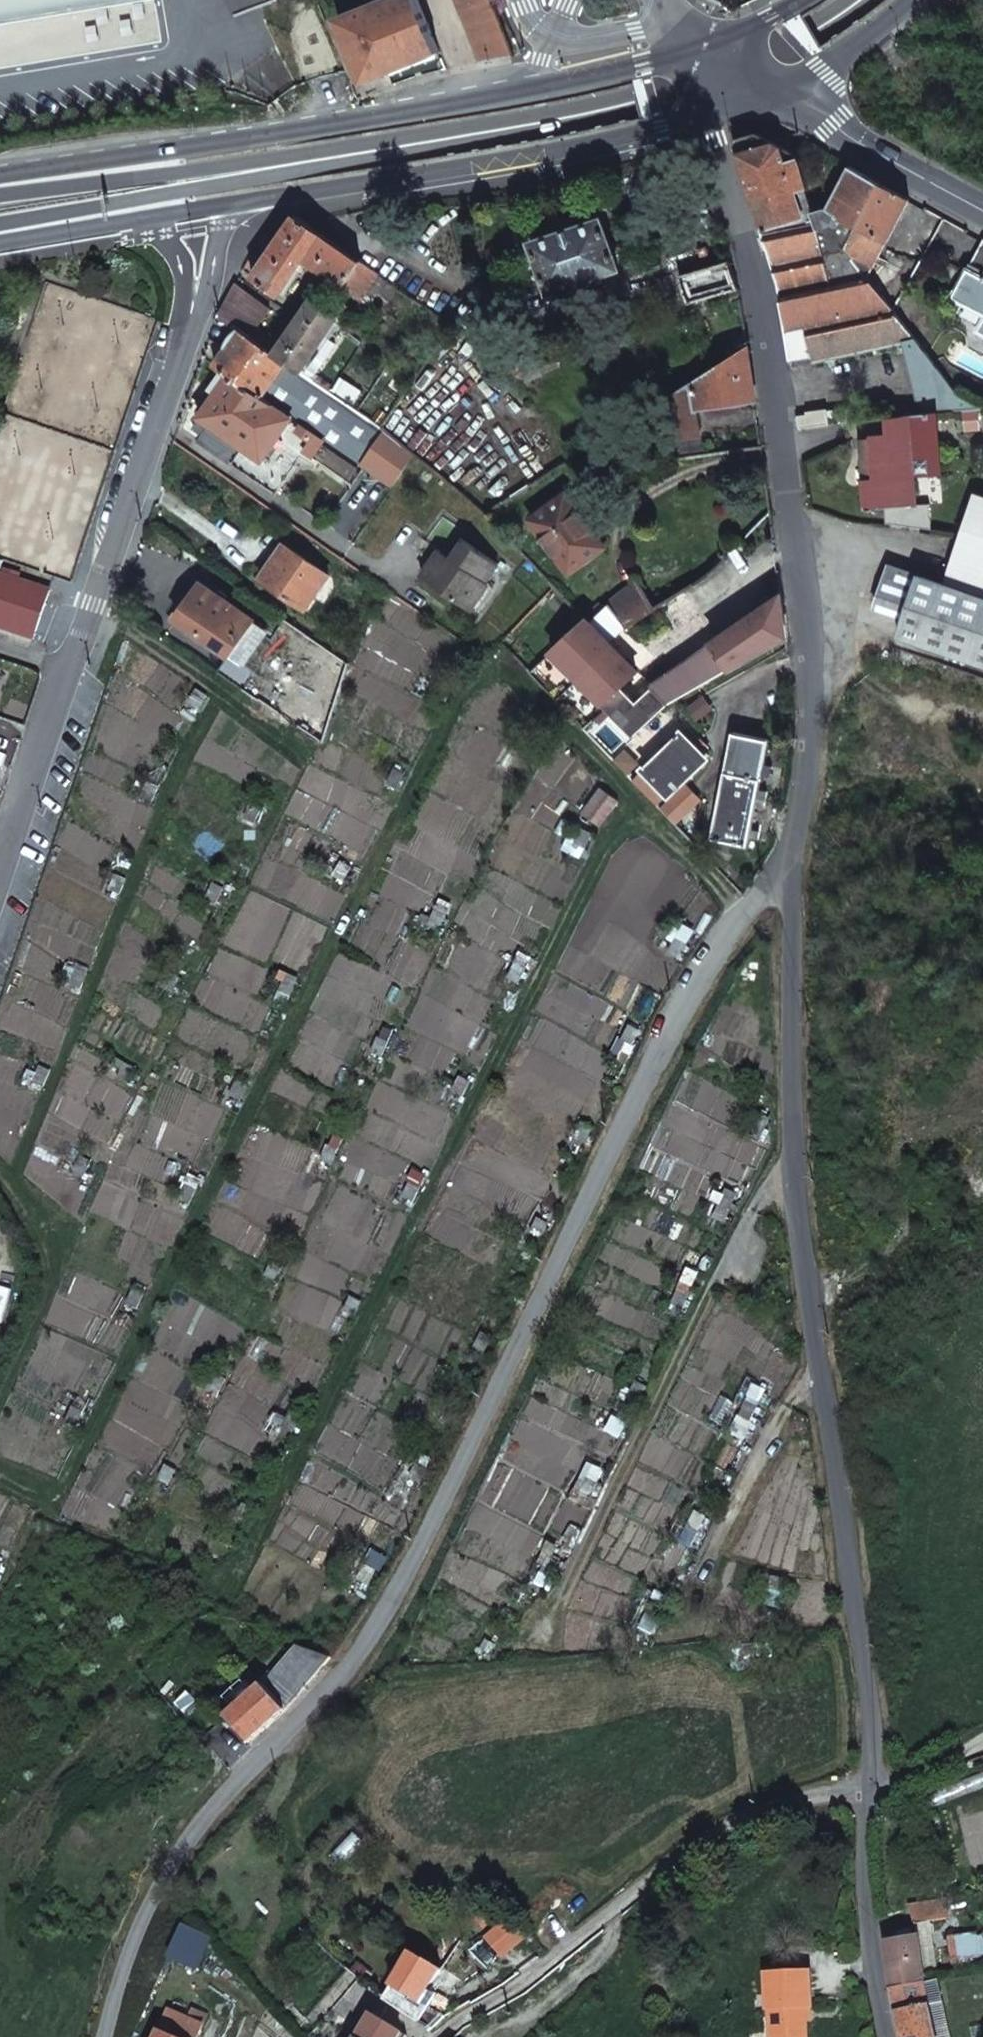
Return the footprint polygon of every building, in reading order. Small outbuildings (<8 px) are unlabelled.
[(162,39),(155,0),(0,0),(0,66),(162,39)] [(337,20),(362,82),(400,68),(438,53),(417,0),(388,0),(337,20)] [(480,62),(513,56),(490,0),(457,0),(480,62)] [(734,140),(762,230),(814,212),(796,154),(757,133),(734,140)] [(850,167),(827,210),(858,228),(880,183),(850,167)] [(880,183),(858,228),(845,249),(869,278),(887,244),(910,200),(905,197),(880,183)] [(957,395),(869,278),(845,249),(858,228),(827,210),(814,212),(762,230),(778,285),(786,334),(805,330),(813,363),(903,344),(920,414),(937,412),(982,406),(957,395)] [(295,216),(253,278),(280,297),(304,261),(343,288),(361,262),(295,216)] [(601,219),(530,243),(548,293),(619,270),(601,219)] [(952,298),(982,314),(982,241),(952,298)] [(730,261),(680,275),(688,304),(739,289),(730,261)] [(361,262),(343,288),(361,301),(380,275),(361,262)] [(237,284),(219,317),(235,329),(250,337),(251,336),(271,309),(237,284)] [(276,354),(275,355),(286,362),(301,373),(339,318),(335,314),(313,299),(299,319),(283,343),(276,354)] [(343,303),(335,314),(339,318),(348,323),(355,310),(343,303)] [(671,306),(656,308),(657,321),(673,319),(671,306)] [(235,329),(224,371),(262,397),(286,362),(275,355),(253,339),(250,337),(235,329)] [(261,329),(253,339),(275,355),(276,354),(283,343),(261,329)] [(748,348),(664,402),(673,461),(762,449),(759,427),(701,435),(697,410),(746,403),(755,402),(748,348)] [(286,362),(262,397),(293,418),(317,436),(316,437),(360,466),(385,430),(301,373),(286,362)] [(217,392),(200,417),(212,425),(264,461),(293,418),(262,397),(224,371),(219,370),(223,372),(212,388),(217,392)] [(755,402),(746,403),(748,411),(757,410),(755,402)] [(799,430),(830,425),(853,423),(850,408),(808,413),(808,416),(798,417),(799,430)] [(862,440),(866,510),(886,509),(887,523),(931,529),(930,504),(913,505),(911,476),(941,474),(939,441),(937,412),(920,414),(888,418),(889,438),(862,440)] [(212,425),(200,441),(276,494),(316,437),(317,436),(293,418),(264,461),(212,425)] [(944,584),(888,565),(875,605),(906,616),(898,635),(982,664),(982,496),(975,493),(944,584)] [(566,494),(531,520),(569,573),(607,549),(566,494)] [(437,557),(423,577),(471,611),(490,585),(486,582),(498,564),(462,539),(450,556),(445,563),(437,557)] [(285,544),(262,579),(305,610),(329,576),(285,544)] [(450,556),(441,551),(437,557),(445,563),(450,556)] [(33,639),(41,616),(49,591),(0,574),(0,628),(33,639)] [(609,604),(628,628),(653,611),(661,607),(641,582),(609,604)] [(201,584),(176,619),(229,656),(242,665),(267,631),(254,620),(201,584)] [(552,652),(607,708),(634,737),(670,705),(788,636),(782,596),(647,680),(650,683),(633,699),(616,682),(633,666),(586,621),(552,652)] [(242,665),(229,656),(220,669),(243,686),(252,673),(242,665)] [(645,769),(670,795),(710,755),(704,749),(698,743),(694,747),(682,733),(645,769)] [(747,847),(768,741),(734,733),(713,840),(747,847)] [(560,745),(547,735),(540,744),(553,754),(560,745)] [(698,743),(704,749),(707,746),(702,740),(698,743)] [(600,827),(619,802),(602,789),(582,813),(600,827)] [(583,828),(575,843),(585,848),(593,833),(583,828)] [(342,862),(334,877),(343,882),(351,868),(342,862)] [(435,912),(428,927),(438,932),(445,916),(435,912)] [(677,938),(668,952),(678,957),(686,943),(677,938)] [(516,965),(509,980),(518,984),(525,970),(516,965)] [(286,978),(280,993),(290,997),(296,982),(286,978)] [(631,1026),(623,1040),(634,1046),(642,1032),(631,1026)] [(378,1038),(371,1053),(382,1058),(390,1038),(378,1038)] [(460,1077),(453,1093),(463,1097),(470,1084),(460,1077)] [(237,1081),(230,1096),(241,1101),(247,1086),(237,1081)] [(759,1114),(753,1129),(763,1133),(770,1118),(759,1114)] [(582,1124),(575,1138),(586,1143),(593,1129),(582,1124)] [(328,1146),(321,1161),(331,1165),(337,1150),(328,1146)] [(410,1183),(403,1197),(409,1202),(416,1187),(410,1183)] [(187,1185),(180,1199),(190,1204),(196,1189),(187,1185)] [(723,1198),(716,1213),(727,1217),(733,1202),(723,1198)] [(538,1219),(530,1235),(541,1238),(548,1224),(538,1219)] [(273,1262),(267,1277),(278,1283),(284,1267),(273,1262)] [(134,1289),(128,1303),(137,1308),(144,1293),(134,1289)] [(679,1290),(672,1305),(682,1309),(689,1295),(679,1290)] [(352,1297),(344,1311),(353,1319),(361,1302),(352,1297)] [(482,1333),(476,1348),(486,1353),(492,1338),(482,1333)] [(216,1374),(209,1388),(218,1393),(226,1379),(216,1374)] [(636,1382),(628,1397),(640,1402),(647,1387),(636,1382)] [(748,1402),(740,1416),(750,1421),(757,1407),(748,1402)] [(73,1407),(66,1422),(76,1426),(83,1412),(73,1407)] [(291,1414),(283,1428),(293,1433),(300,1419),(291,1414)] [(418,1463),(410,1478),(420,1482),(427,1468),(418,1463)] [(166,1465),(159,1479),(168,1484),(176,1470),(166,1465)] [(588,1479),(581,1494),(591,1498),(598,1484),(588,1479)] [(244,1504),(237,1518),(246,1523),(253,1509),(244,1504)] [(696,1512),(688,1526),(699,1531),(706,1517),(696,1512)] [(548,1558),(541,1572),(552,1577),(558,1563),(548,1558)] [(366,1565),(358,1579),(367,1585),(375,1570),(366,1565)] [(303,1690),(331,1658),(312,1651),(288,1677),(303,1690)] [(286,1711),(303,1690),(288,1677),(271,1694),(286,1711)] [(249,1744),(286,1711),(271,1694),(264,1686),(227,1719),(249,1744)] [(192,1706),(202,1698),(196,1693),(187,1701),(192,1706)] [(946,1901),(908,1908),(911,1925),(949,1918),(946,1901)] [(183,1927),(171,1955),(198,1969),(211,1940),(183,1927)] [(947,1936),(951,1964),(964,1962),(978,1961),(974,1932),(947,1936)] [(918,1937),(885,1943),(890,1988),(924,1982),(918,1937)] [(383,2000),(416,2021),(425,2007),(419,2003),(441,1970),(413,1953),(392,1986),(383,2000)] [(806,2006),(813,2006),(811,1970),(767,1972),(769,2008),(771,2008),(772,2036),(808,2036),(807,2019),(806,2006)] [(890,1988),(900,2036),(936,2036),(924,1982),(890,1988)] [(160,2032),(171,2036),(197,2036),(202,2025),(169,2011),(160,2032)] [(359,2036),(398,2036),(401,2031),(373,2014),(359,2036)]
